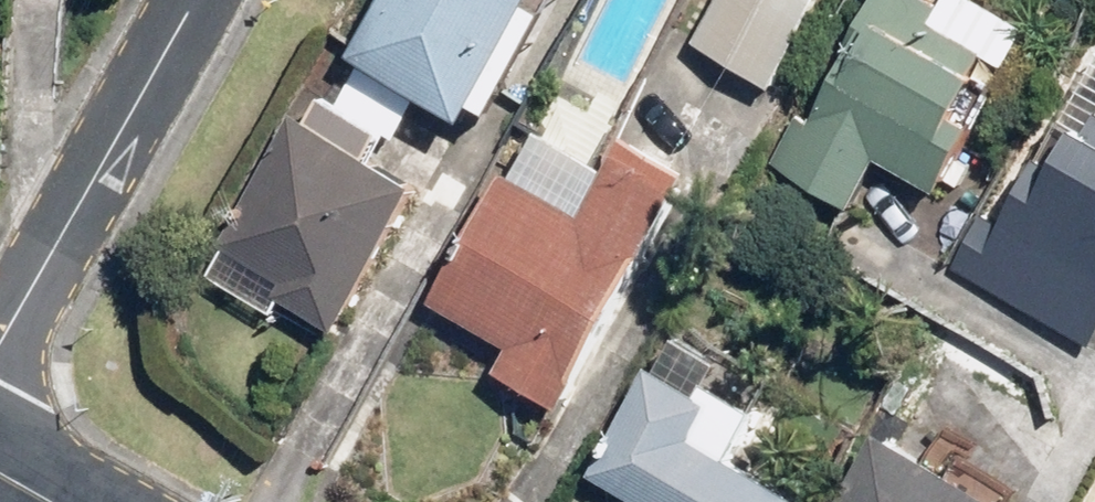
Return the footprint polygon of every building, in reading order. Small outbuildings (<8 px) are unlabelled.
[(369,53),(488,124),(501,101),(514,109),(578,0),(401,0),(369,53)] [(843,0),(726,0),(703,38),(789,89),(843,0)] [(946,0),(886,0),(787,168),(862,212),(891,163),(952,198),(1019,84),(994,70),(1006,49),(951,17),(957,7),(946,0)] [(327,114),(307,102),(205,271),(290,323),(304,301),(355,332),(443,187),(394,158),(431,98),(362,57),(327,114)] [(1054,194),(1035,182),(979,276),(1094,344),(1094,124),(1054,194)] [(584,413),(716,170),(650,134),(606,216),(520,169),(445,305),(523,347),(509,372),(584,413)] [(673,363),(670,361),(603,468),(657,501),(823,501),(827,495),(743,449),(786,382),(697,326),(673,363)] [(904,422),(851,501),(1023,501),(904,422)]
